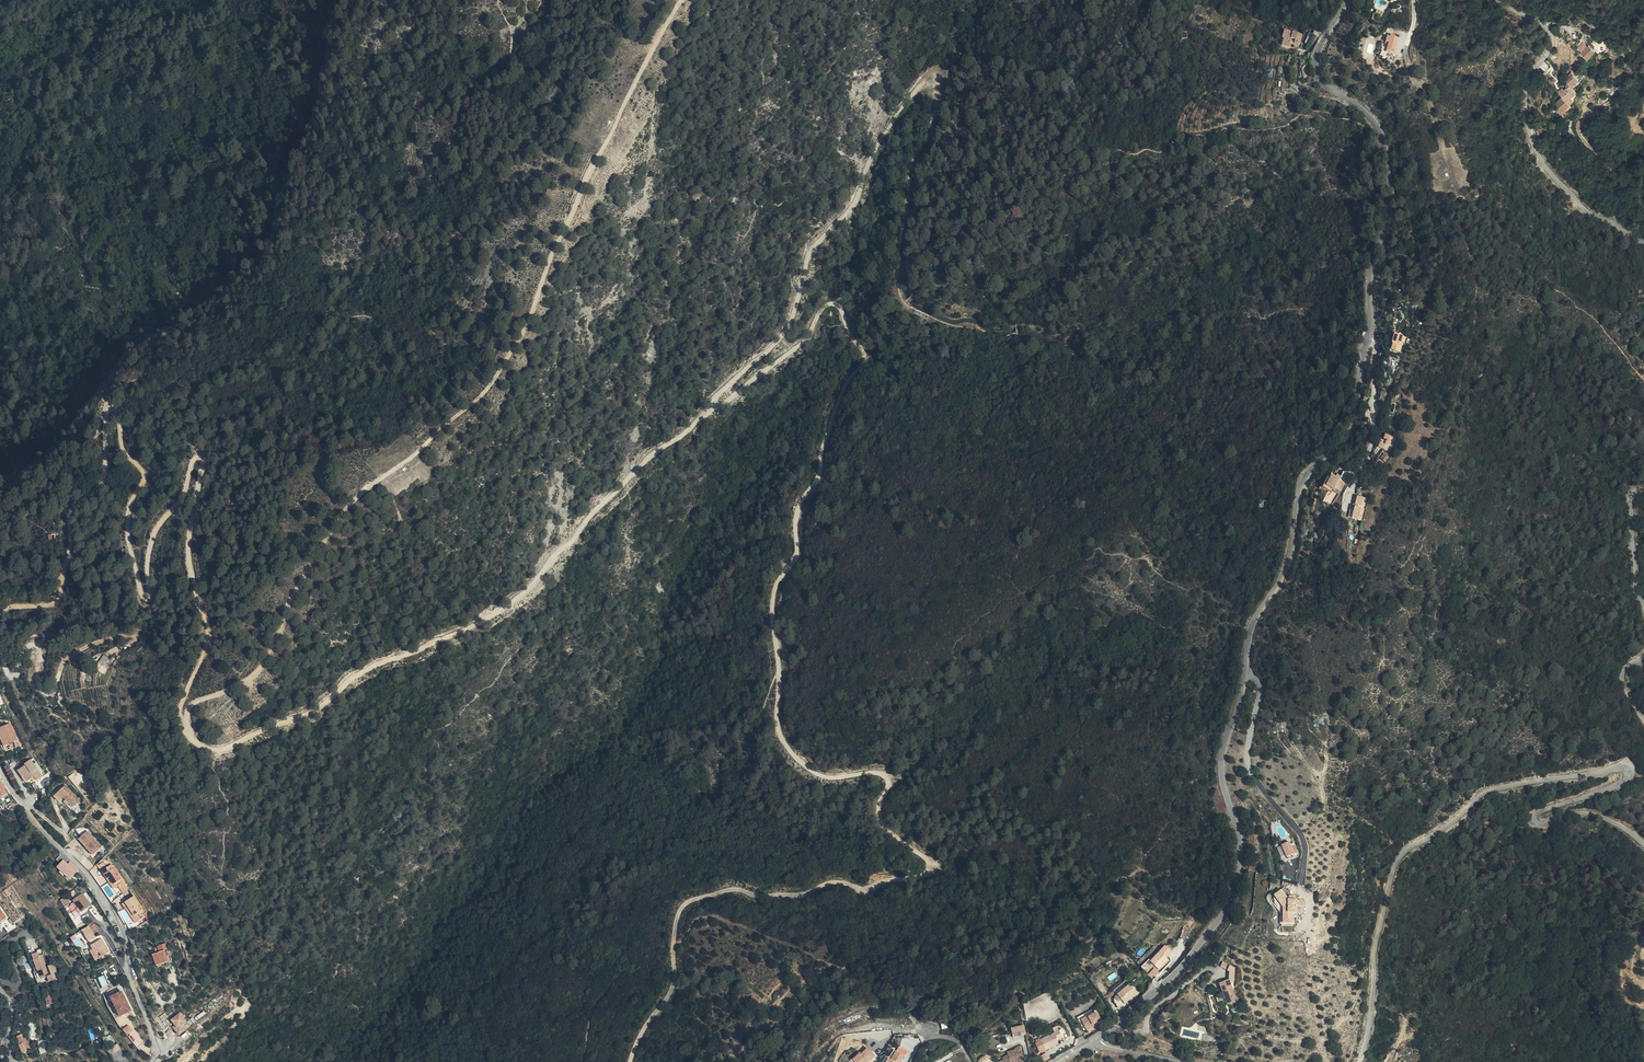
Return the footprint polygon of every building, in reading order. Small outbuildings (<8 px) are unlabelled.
[(1304,43),(1307,33),(1288,28),(1285,37),(1287,37),(1285,45),(1293,47),(1295,37),(1299,38),(1298,41),(1304,43)] [(1390,47),(1389,49),(1388,56),(1395,57),(1399,42),(1395,41),(1395,39),(1391,38),(1391,41),(1388,40),(1386,46),(1390,47)] [(1594,51),(1587,46),(1580,55),(1586,60),(1594,51)] [(1563,80),(1566,83),(1572,88),(1574,85),(1578,80),(1569,73),(1563,80)] [(1559,97),(1562,99),(1568,105),(1578,93),(1572,88),(1566,83),(1563,86),(1566,89),(1559,97)] [(1568,105),(1562,99),(1556,107),(1561,112),(1559,115),(1563,118),(1568,112),(1572,108),(1568,105)] [(1388,352),(1396,354),(1398,344),(1397,344),(1398,338),(1390,336),(1389,342),(1390,343),(1388,352)] [(1383,439),(1380,448),(1388,450),(1390,445),(1393,446),(1396,436),(1385,433),(1384,438),(1388,439),(1387,441),(1383,439)] [(1384,454),(1380,459),(1386,463),(1389,458),(1384,454)] [(1328,489),(1335,493),(1336,492),(1342,495),(1346,486),(1340,483),(1341,482),(1337,480),(1334,479),(1332,482),(1328,489)] [(1333,496),(1335,493),(1328,489),(1332,482),(1328,481),(1323,491),(1333,496)] [(1364,523),(1368,499),(1358,498),(1357,507),(1359,507),(1359,510),(1356,510),(1354,521),(1364,523)] [(11,718),(0,724),(0,730),(7,743),(21,736),(11,718)] [(27,763),(35,775),(36,775),(39,779),(44,775),(33,758),(27,762),(27,763)] [(31,779),(35,775),(27,763),(23,767),(31,779)] [(28,781),(31,779),(23,767),(20,769),(28,781)] [(28,786),(36,781),(34,778),(26,783),(28,786)] [(0,784),(0,793),(3,798),(11,794),(5,782),(0,784)] [(65,796),(68,798),(71,801),(75,805),(77,802),(79,803),(82,799),(67,783),(58,792),(63,797),(65,796)] [(150,843),(153,841),(140,825),(138,827),(150,843)] [(103,848),(91,829),(83,835),(89,843),(91,842),(94,846),(92,847),(96,853),(103,848)] [(1289,857),(1301,853),(1298,845),(1293,846),(1292,843),(1284,845),(1289,857)] [(1281,845),(1277,847),(1281,857),(1285,855),(1281,845)] [(64,859),(57,866),(70,879),(80,868),(71,860),(69,863),(64,859)] [(106,860),(99,865),(101,869),(109,863),(106,860)] [(109,863),(101,869),(108,877),(110,875),(117,884),(119,882),(125,878),(111,861),(109,863)] [(110,875),(108,877),(115,885),(117,884),(110,875)] [(119,882),(125,889),(130,885),(125,878),(119,882)] [(83,909),(88,904),(92,901),(82,890),(73,898),(79,904),(83,909)] [(141,915),(150,907),(136,890),(123,900),(131,909),(135,906),(137,908),(135,909),(141,915)] [(1277,900),(1284,895),(1281,891),(1274,896),(1277,900)] [(1303,913),(1303,901),(1296,901),(1294,900),(1289,900),(1288,900),(1284,895),(1277,900),(1283,908),(1283,923),(1292,923),(1292,913),(1303,913)] [(1,904),(0,905),(0,921),(4,927),(8,924),(4,919),(9,916),(1,904)] [(90,906),(88,904),(83,909),(79,904),(77,906),(82,912),(90,906)] [(135,906),(131,909),(138,917),(141,915),(135,909),(137,908),(135,906)] [(99,921),(93,916),(88,920),(92,926),(99,921)] [(87,921),(84,923),(92,936),(95,933),(87,921)] [(96,944),(102,953),(112,945),(103,932),(93,940),(96,944)] [(157,948),(161,959),(168,956),(161,940),(157,941),(159,947),(157,948)] [(99,955),(102,953),(96,944),(93,946),(99,955)] [(157,948),(153,949),(152,950),(156,960),(157,960),(161,959),(157,948)] [(1160,951),(1167,958),(1171,955),(1164,948),(1160,951)] [(52,979),(62,975),(57,961),(51,964),(54,972),(52,973),(45,952),(42,953),(40,950),(35,952),(37,957),(36,957),(43,976),(50,974),(52,979)] [(1159,970),(1169,960),(1167,958),(1160,951),(1150,962),(1159,970)] [(1141,966),(1152,957),(1148,953),(1137,961),(1141,966)] [(1227,970),(1229,965),(1222,961),(1219,965),(1227,970)] [(1235,968),(1229,965),(1227,970),(1230,972),(1229,979),(1234,980),(1235,968)] [(1235,1001),(1227,980),(1217,984),(1225,1005),(1235,1001)] [(1136,995),(1129,985),(1116,994),(1124,1004),(1136,995)] [(112,993),(122,1012),(133,1006),(127,993),(124,995),(121,989),(112,993)] [(1083,1014),(1088,1023),(1097,1018),(1102,1015),(1098,1007),(1090,1011),(1089,1010),(1083,1014)] [(191,1022),(181,1009),(172,1016),(176,1021),(174,1022),(180,1030),(191,1022)] [(1013,1032),(1026,1027),(1024,1019),(1011,1023),(1013,1032)] [(1065,1032),(1061,1023),(1056,1026),(1056,1027),(1041,1034),(1046,1045),(1061,1038),(1060,1035),(1065,1032)] [(128,1025),(123,1029),(128,1035),(133,1030),(128,1025)] [(29,1041),(26,1033),(19,1036),(22,1043),(21,1044),(24,1052),(31,1049),(29,1044),(27,1045),(26,1042),(29,1041)] [(1006,1061),(1012,1061),(1016,1059),(1027,1055),(1026,1052),(1027,1051),(1024,1043),(1025,1042),(1024,1040),(1022,1040),(1017,1042),(1018,1043),(1009,1046),(1010,1049),(1006,1052),(1007,1054),(1003,1056),(1006,1061)] [(879,1051),(870,1042),(864,1048),(863,1047),(855,1055),(862,1061),(864,1061),(871,1056),(873,1058),(879,1051)] [(125,1050),(122,1045),(118,1048),(116,1049),(119,1053),(125,1050)] [(900,1045),(895,1054),(892,1052),(888,1060),(889,1061),(888,1061),(898,1061),(900,1061),(907,1050),(900,1045)] [(1049,1054),(1054,1051),(1051,1046),(1046,1049),(1049,1054)] [(892,1052),(889,1050),(882,1061),(888,1061),(889,1061),(888,1060),(892,1052)] [(1047,1052),(1041,1056),(1045,1061),(1050,1058),(1047,1052)]
